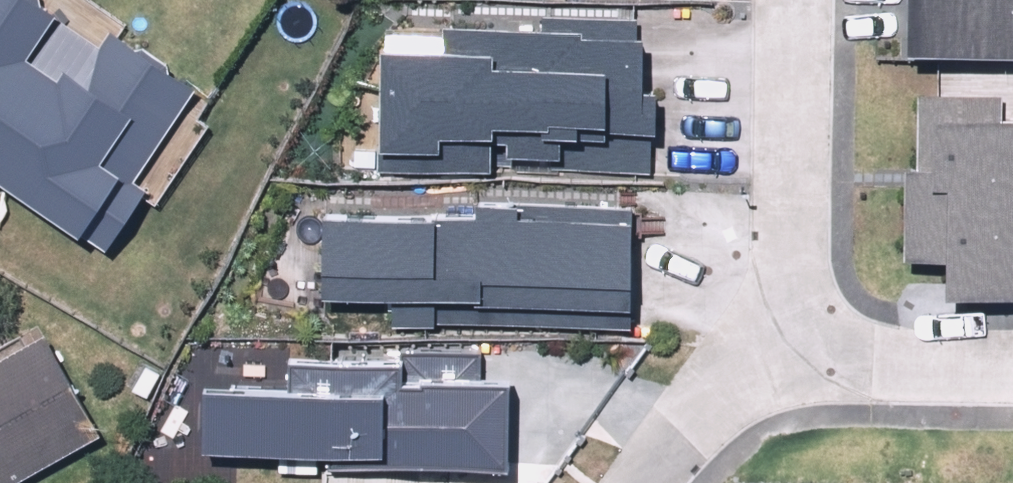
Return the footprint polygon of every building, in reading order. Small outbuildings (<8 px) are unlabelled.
[(85,237),(185,78),(60,0),(0,0),(0,184),(85,237)] [(900,57),(1012,60),(1012,0),(902,0),(900,57)] [(376,165),(640,174),(644,34),(442,28),(441,56),(379,54),(376,165)] [(1012,295),(1012,101),(914,98),(908,292),(1012,295)] [(378,327),(628,335),(632,226),(317,216),(314,300),(379,302),(378,327)] [(95,435),(38,336),(0,358),(0,482),(13,482),(95,435)] [(196,461),(508,471),(511,373),(279,366),(278,383),(198,380),(196,461)]
